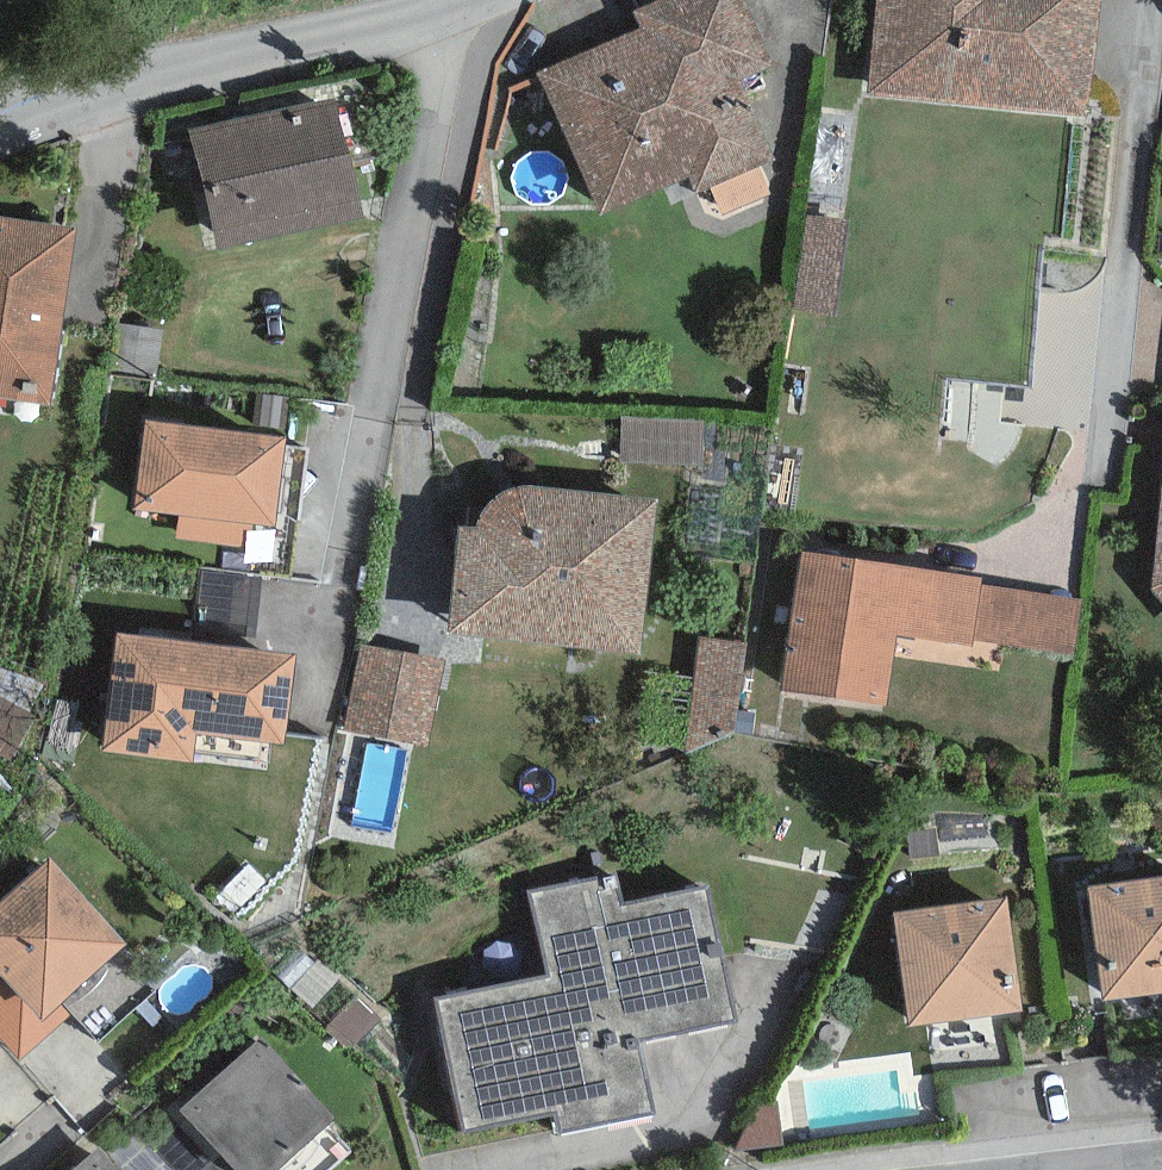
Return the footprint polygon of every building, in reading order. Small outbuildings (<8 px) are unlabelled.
[(632,12),(639,29),(537,72),(599,216),(689,178),(695,193),(774,160),(740,79),(773,65),(746,0),(660,0),(632,12)] [(867,95),(1088,116),(1099,0),(876,0),(867,95)] [(336,98),(188,131),(214,249),(362,216),(336,98)] [(0,217),(0,399),(50,406),(75,227),(0,217)] [(163,332),(115,324),(106,372),(155,381),(163,332)] [(288,396),(254,393),(251,426),(286,429),(288,396)] [(703,419),(621,417),(620,463),(702,465),(703,419)] [(284,440),(143,422),(133,508),(179,513),(176,537),(244,545),(246,532),(251,532),(252,523),(273,526),(284,440)] [(641,655),(657,498),(535,487),(522,487),(510,490),(494,499),(488,506),(480,518),(475,526),(457,525),(448,637),(641,655)] [(1152,592),(1161,604),(1161,488),(1152,592)] [(981,577),(802,551),(781,691),(887,707),(897,634),(972,645),(973,639),(980,585),(981,577)] [(259,573),(196,568),(191,632),(254,637),(259,573)] [(1081,599),(980,585),(973,639),(1074,653),(1081,599)] [(296,656),(116,635),(103,751),(193,762),(197,732),(285,742),(296,656)] [(747,646),(697,638),(688,757),(735,729),(747,646)] [(445,659),(359,644),(344,729),(430,744),(445,659)] [(0,697),(0,758),(10,764),(36,717),(0,697)] [(0,902),(0,973),(42,1021),(60,1005),(128,946),(51,858),(0,902)] [(738,1022),(708,884),(623,902),(616,872),(530,891),(548,976),(435,1000),(464,1133),(554,1114),(558,1134),(655,1113),(640,1043),(738,1022)] [(1088,886),(1104,1003),(1161,995),(1161,876),(1088,886)] [(1006,900),(894,914),(909,1027),(1021,1013),(1006,900)] [(60,1005),(42,1021),(0,973),(0,1040),(19,1062),(71,1016),(60,1005)] [(181,1111),(235,1169),(278,1169),(335,1119),(262,1038),(181,1111)] [(98,1147),(73,1169),(118,1169),(98,1147)]
